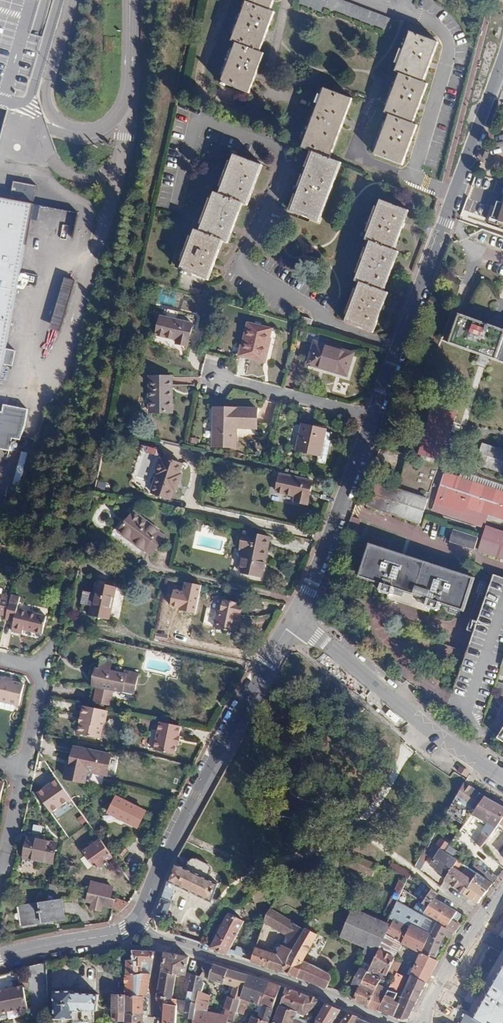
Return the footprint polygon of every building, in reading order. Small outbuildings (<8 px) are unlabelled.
[(274,12),(270,10),(274,0),(242,0),(246,2),(231,41),(235,43),(220,82),(248,93),(263,54),(259,52),(274,12)] [(341,0),(327,0),(327,1),(324,0),(301,0),(298,6),(321,14),(324,8),(389,33),(394,20),(341,0)] [(412,124),(427,84),(422,82),(438,42),(410,32),(394,72),(399,74),(384,113),(389,115),(374,154),(401,165),(416,126),(412,124)] [(324,88),(301,148),(313,152),(329,158),(351,99),(324,88)] [(318,222),(341,163),(329,158),(313,152),(290,211),(318,222)] [(227,243),(242,203),(247,205),(262,166),(234,155),(219,194),(214,193),(200,232),(195,230),(180,270),(207,280),(222,241),(227,243)] [(467,222),(482,227),(498,185),(482,179),(467,222)] [(3,385),(40,188),(13,181),(9,200),(0,198),(0,384),(3,385)] [(383,291),(398,252),(393,250),(408,211),(380,200),(365,240),(369,242),(355,281),(360,283),(345,322),(372,333),(387,293),(383,291)] [(60,326),(74,280),(65,278),(51,323),(60,326)] [(479,355),(488,358),(502,364),(502,330),(459,314),(448,344),(479,355)] [(187,347),(192,324),(160,316),(156,335),(176,340),(175,344),(187,347)] [(300,325),(309,328),(312,320),(302,317),(300,325)] [(244,347),(242,357),(264,362),(271,329),(247,323),(241,347),(244,347)] [(310,342),(312,335),(302,332),(300,339),(310,342)] [(346,375),(352,354),(314,342),(308,364),(346,375)] [(488,358),(479,355),(476,364),(485,367),(488,358)] [(171,413),(171,377),(150,377),(149,413),(171,413)] [(458,407),(434,400),(418,454),(442,461),(458,407)] [(11,451),(13,438),(24,440),(31,411),(7,406),(3,413),(0,413),(0,449),(11,451)] [(256,428),(257,409),(213,408),(212,446),(235,447),(236,428),(256,428)] [(320,456),(325,432),(326,430),(301,424),(295,451),(318,456),(320,456)] [(330,433),(325,432),(320,456),(318,456),(316,463),(325,465),(330,442),(328,441),(330,433)] [(482,443),(475,464),(502,473),(502,450),(482,443)] [(179,473),(182,464),(163,457),(162,460),(160,459),(154,476),(157,477),(151,492),(170,499),(173,491),(175,491),(180,474),(179,473)] [(474,524),(477,517),(482,519),(484,514),(502,520),(502,493),(459,478),(444,473),(432,509),(474,524)] [(459,478),(502,493),(502,487),(461,473),(459,478)] [(307,505),(312,481),(280,474),(276,492),(295,496),(294,502),(307,505)] [(427,499),(375,481),(366,506),(419,524),(427,499)] [(165,537),(158,532),(159,531),(134,512),(118,532),(143,551),(144,550),(150,555),(165,537)] [(474,524),(482,526),(491,522),(502,526),(502,520),(484,514),(482,519),(477,517),(474,524)] [(485,527),(477,551),(502,559),(502,533),(485,527)] [(452,530),(449,543),(476,549),(479,536),(452,530)] [(261,577),(269,538),(243,532),(240,550),(243,550),(239,573),(261,577)] [(389,598),(398,602),(413,607),(423,611),(422,615),(421,619),(434,623),(436,615),(458,623),(469,592),(365,554),(354,585),(375,593),(372,601),(387,606),(388,603),(389,598)] [(491,586),(502,590),(502,579),(494,576),(491,586)] [(109,620),(116,588),(97,583),(89,615),(109,620)] [(502,663),(502,590),(491,586),(445,712),(480,725),(498,676),(502,678),(502,667),(502,663)] [(6,617),(6,619),(14,621),(12,632),(21,634),(23,629),(42,634),(46,616),(17,609),(20,596),(11,594),(11,597),(6,617)] [(6,617),(11,597),(2,595),(2,596),(0,595),(0,615),(6,617)] [(237,617),(240,617),(242,606),(223,601),(220,612),(216,611),(213,627),(234,632),(237,617)] [(423,611),(413,607),(412,611),(422,615),(423,611)] [(110,706),(114,691),(114,688),(136,693),(140,674),(125,671),(124,675),(111,672),(113,662),(102,660),(98,677),(101,677),(99,687),(98,687),(94,703),(110,706)] [(18,706),(24,684),(13,681),(13,683),(6,681),(7,679),(0,677),(0,701),(18,706)] [(74,713),(75,705),(67,704),(66,712),(74,713)] [(108,711),(83,706),(79,723),(81,727),(80,734),(99,738),(102,728),(104,729),(108,711)] [(180,738),(182,727),(161,723),(154,751),(175,756),(178,747),(180,747),(182,738),(180,738)] [(94,767),(93,773),(107,775),(111,754),(74,747),(70,767),(66,766),(64,779),(84,783),(87,771),(88,766),(94,767)] [(484,796),(465,783),(444,818),(451,822),(452,820),(462,827),(471,814),(484,796)] [(137,828),(146,811),(116,796),(108,814),(137,828)] [(484,796),(471,814),(487,823),(475,843),(480,848),(489,837),(489,838),(499,824),(502,818),(502,807),(484,796)] [(53,863),(57,844),(28,838),(24,858),(53,863)] [(430,865),(446,878),(453,867),(457,861),(452,858),(444,853),(449,846),(450,845),(442,839),(435,849),(439,851),(430,865)] [(111,856),(100,840),(94,844),(92,842),(88,845),(89,847),(83,852),(96,869),(112,857),(111,856)] [(456,851),(449,846),(444,853),(452,858),(456,851)] [(127,851),(125,849),(122,847),(117,854),(122,857),(127,851)] [(492,858),(480,848),(476,853),(487,863),(492,858)] [(340,850),(329,872),(336,874),(341,865),(372,877),(377,864),(340,850)] [(116,852),(111,856),(112,857),(124,873),(127,871),(128,870),(117,854),(116,852)] [(415,867),(419,870),(427,855),(423,853),(415,867)] [(161,930),(172,902),(170,901),(173,894),(175,888),(176,885),(184,890),(211,902),(217,885),(207,880),(211,871),(212,870),(211,869),(210,867),(202,863),(194,859),(193,859),(191,859),(190,861),(185,870),(174,865),(171,870),(156,912),(161,930)] [(463,895),(477,904),(493,884),(472,871),(457,861),(453,867),(473,880),(463,895)] [(477,864),(472,871),(493,884),(498,877),(477,864)] [(446,878),(444,881),(463,895),(473,880),(453,867),(446,878)] [(320,892),(326,894),(332,883),(326,879),(320,892)] [(91,882),(89,892),(111,898),(113,888),(91,882)] [(419,900),(428,906),(429,907),(434,898),(437,894),(427,886),(418,899),(419,900)] [(87,900),(112,907),(115,900),(111,898),(89,892),(87,900)] [(436,923),(454,934),(461,925),(452,919),(456,912),(434,898),(429,907),(428,906),(424,913),(437,921),(436,923)] [(112,907),(112,908),(121,912),(129,904),(115,899),(115,900),(112,907)] [(25,906),(28,926),(66,920),(62,900),(25,906)] [(413,910),(423,916),(424,913),(428,906),(419,900),(413,910)] [(395,917),(429,937),(436,923),(423,916),(413,910),(397,901),(387,922),(391,924),(395,917)] [(305,929),(311,918),(287,905),(281,915),(292,922),(305,929)] [(22,927),(28,926),(25,906),(19,907),(22,927)] [(271,927),(277,912),(271,908),(264,923),(271,927)] [(378,949),(391,924),(387,922),(386,924),(352,909),(340,936),(365,947),(377,952),(378,949)] [(293,948),(305,929),(292,922),(281,915),(277,912),(271,927),(286,936),(277,954),(255,948),(254,952),(251,961),(283,972),(293,948)] [(227,952),(229,949),(244,922),(228,914),(220,929),(217,928),(211,938),(214,940),(210,947),(209,948),(226,955),(227,952)] [(402,943),(422,953),(429,937),(395,917),(391,924),(378,949),(395,958),(402,943)] [(445,936),(451,939),(454,934),(436,923),(429,937),(422,953),(434,959),(440,944),(445,936)] [(296,977),(303,960),(317,935),(305,929),(293,948),(283,972),(295,978),(296,977)] [(251,961),(254,952),(236,947),(234,951),(233,954),(251,961)] [(366,955),(374,959),(377,952),(365,947),(363,953),(366,955)] [(394,960),(395,958),(378,949),(377,952),(374,959),(367,972),(380,979),(384,970),(388,971),(394,960)] [(474,1000),(466,1014),(481,1022),(502,1022),(502,1021),(502,949),(474,1000)] [(155,953),(132,951),(132,960),(126,961),(126,974),(141,974),(143,962),(153,962),(155,953)] [(185,976),(186,972),(189,958),(165,953),(161,972),(176,974),(185,976)] [(400,1003),(412,1008),(425,984),(438,961),(434,959),(422,953),(400,1003)] [(296,977),(326,989),(332,979),(329,973),(303,960),(296,977)] [(401,964),(394,960),(388,971),(395,975),(396,973),(401,964)] [(30,1013),(48,1010),(46,962),(28,967),(30,1013)] [(151,975),(153,962),(143,962),(141,974),(151,975)] [(202,967),(202,968),(209,976),(209,979),(224,984),(234,987),(230,997),(228,996),(224,1008),(228,1009),(237,1012),(248,975),(204,962),(202,967)] [(346,996),(367,1006),(380,979),(367,972),(360,968),(346,996)] [(377,1011),(378,1010),(388,988),(395,975),(388,971),(384,970),(380,979),(367,1006),(377,1011)] [(172,998),(176,974),(161,972),(156,998),(159,1007),(164,1007),(164,1004),(165,997),(172,998)] [(388,988),(397,993),(405,978),(396,973),(395,975),(388,988)] [(141,974),(126,974),(125,995),(143,996),(146,997),(151,975),(141,974)] [(237,1012),(234,1022),(268,1022),(280,987),(248,975),(237,1012)] [(28,1007),(23,985),(12,987),(9,976),(0,978),(0,1013),(28,1007)] [(196,979),(192,977),(187,1002),(184,1018),(193,1019),(194,1016),(195,1008),(197,1003),(201,992),(204,984),(196,979)] [(272,1022),(293,1022),(294,1022),(298,1013),(303,1015),(304,1015),(306,1015),(312,1009),(320,1001),(286,988),(272,1022)] [(378,1010),(387,1014),(394,1000),(397,993),(388,988),(378,1010)] [(55,1010),(55,1019),(73,1018),(73,1022),(80,1022),(88,1022),(88,1021),(94,1021),(93,1011),(97,1011),(99,994),(73,992),(73,990),(54,990),(55,1010)] [(210,996),(201,992),(197,1003),(195,1008),(207,1011),(210,996)] [(112,995),(112,1012),(124,1013),(125,995),(112,995)] [(143,996),(125,995),(124,1013),(142,1013),(143,996)] [(178,1000),(172,998),(165,997),(164,1004),(177,1006),(178,1000)] [(387,1014),(394,1016),(400,1003),(394,1000),(387,1014)] [(407,1018),(412,1008),(400,1003),(394,1016),(393,1017),(403,1020),(407,1018)] [(164,1007),(163,1022),(176,1022),(177,1006),(164,1004),(164,1007)] [(322,1022),(332,1022),(340,1010),(325,1004),(316,1020),(322,1022)] [(195,1008),(194,1016),(206,1018),(207,1011),(195,1008)] [(466,1014),(458,1010),(456,1009),(454,1008),(448,1018),(447,1017),(444,1022),(481,1022),(466,1014)] [(228,1009),(226,1015),(229,1016),(227,1022),(229,1022),(234,1022),(237,1012),(228,1009)] [(124,1013),(124,1022),(142,1022),(142,1013),(124,1013)] [(358,1018),(348,1013),(341,1022),(355,1022),(358,1018)]
